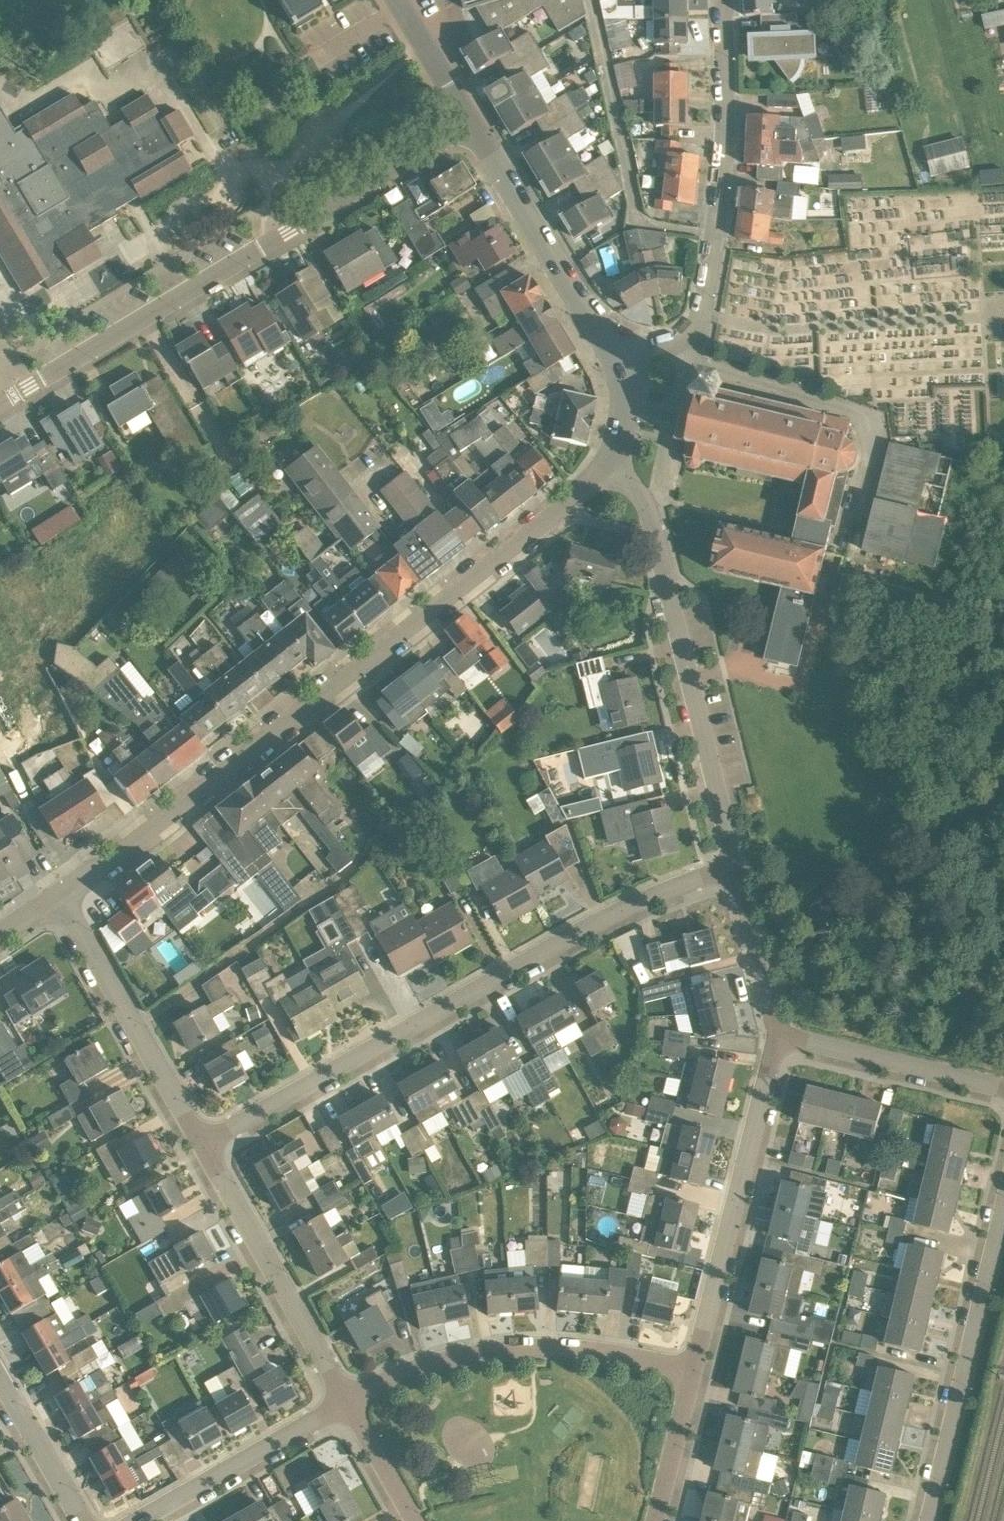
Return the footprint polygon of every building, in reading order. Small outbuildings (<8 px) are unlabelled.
[(290,19),(288,21),(292,26),(294,25),(296,29),(314,18),(312,15),(322,9),(316,0),(317,0),(278,0),(290,19)] [(586,16),(587,15),(583,0),(465,0),(468,10),(477,8),(493,35),(501,30),(501,31),(544,6),(560,32),(586,16)] [(654,7),(636,7),(636,1),(627,2),(627,0),(608,0),(601,1),(605,21),(627,20),(655,20),(687,19),(687,0),(654,0),(654,7)] [(746,16),(761,16),(775,16),(774,4),(778,3),(777,0),(745,0),(746,16)] [(997,28),(994,14),(982,16),(985,30),(997,28)] [(798,15),(775,16),(761,16),(761,30),(768,30),(765,39),(753,39),(754,60),(771,59),(772,59),(773,60),(774,61),(775,61),(790,82),(792,81),(794,78),(796,76),(798,73),(799,71),(801,68),(802,64),(803,61),(804,58),(816,58),(815,37),(793,38),(793,29),(799,29),(798,15)] [(679,56),(679,44),(688,44),(687,19),(655,20),(655,45),(662,44),(662,56),(679,56)] [(627,20),(605,21),(615,66),(630,62),(627,48),(633,47),(627,20)] [(574,43),(588,34),(583,24),(568,33),(574,43)] [(477,73),(500,60),(506,70),(540,50),(530,32),(509,45),(501,31),(501,30),(493,35),(464,52),(477,73)] [(502,115),(538,93),(530,79),(551,67),(540,50),(506,70),(512,80),(489,94),(502,115)] [(630,62),(615,66),(620,90),(638,87),(632,61),(630,62)] [(688,102),(688,76),(679,76),(679,65),(663,64),(662,76),(656,75),(655,101),(688,102)] [(583,88),(568,97),(576,110),(591,101),(583,88)] [(543,132),(577,111),(576,110),(568,97),(567,94),(546,107),(538,93),(502,115),(514,135),(537,121),(543,132)] [(141,201),(192,171),(177,146),(194,136),(179,111),(162,120),(148,96),(122,111),(127,119),(107,131),(103,123),(107,121),(95,101),(82,108),(74,94),(24,124),(26,128),(17,134),(0,106),(0,255),(23,293),(44,281),(49,289),(103,257),(89,232),(118,215),(115,211),(128,204),(123,195),(134,189),(141,201)] [(796,95),(768,95),(768,108),(801,109),(796,95)] [(687,126),(688,102),(655,101),(641,101),(640,113),(655,113),(655,126),(662,126),(662,136),(679,137),(679,126),(687,126)] [(589,105),(579,112),(584,119),(594,113),(589,105)] [(549,142),(526,156),(539,176),(575,155),(567,141),(588,129),(577,111),(543,132),(549,142)] [(781,118),(749,116),(748,142),(780,143),(800,144),(824,135),(816,114),(804,118),(791,118),(791,130),(781,129),(781,118)] [(758,166),(757,179),(783,183),(784,162),(802,163),(821,163),(818,156),(830,152),(824,135),(800,144),(780,143),(748,142),(747,166),(758,166)] [(866,136),(853,137),(854,151),(867,150),(866,136)] [(932,178),(967,169),(971,168),(962,138),(924,147),(932,178)] [(658,177),(667,178),(697,182),(700,158),(678,156),(681,143),(657,140),(655,155),(661,156),(658,177)] [(551,197),(574,183),(580,194),(614,173),(604,156),(583,168),(575,155),(539,176),(551,197)] [(428,184),(436,198),(415,210),(421,220),(442,208),(474,188),(467,177),(467,174),(465,170),(462,168),(460,165),(428,184)] [(981,171),(981,173),(982,187),(1003,185),(1003,170),(981,171)] [(624,190),(624,189),(614,173),(580,194),(586,204),(563,218),(576,239),(613,217),(604,203),(624,190)] [(829,175),(829,190),(863,190),(863,175),(829,175)] [(671,212),(673,202),(694,205),(697,182),(667,178),(664,201),(656,200),(655,210),(671,212)] [(1003,209),(1003,190),(980,188),(978,207),(1003,209)] [(744,189),(741,215),(772,219),(773,210),(793,213),(795,196),(744,189)] [(408,199),(391,210),(422,261),(445,247),(436,231),(430,235),(421,220),(415,210),(408,199)] [(741,215),(738,239),(783,245),(784,235),(770,233),(772,219),(741,215)] [(476,260),(483,272),(514,253),(503,235),(501,236),(496,229),(485,235),(480,226),(447,245),(462,269),(476,260)] [(615,286),(629,309),(645,299),(654,297),(640,230),(638,230),(623,234),(628,256),(625,257),(628,274),(625,276),(628,279),(615,286)] [(654,297),(663,295),(682,297),(684,270),(657,268),(653,251),(665,250),(664,248),(667,234),(640,230),(654,297)] [(346,240),(325,252),(323,254),(347,294),(384,272),(360,232),(359,232),(361,235),(348,243),(346,240)] [(600,232),(591,237),(595,243),(603,238),(600,232)] [(410,268),(421,261),(414,249),(403,256),(410,268)] [(594,253),(580,261),(586,271),(600,262),(594,253)] [(298,284),(277,297),(304,343),(341,320),(309,268),(294,277),(298,284)] [(506,271),(474,290),(491,319),(508,309),(513,318),(544,300),(528,275),(513,284),(506,271)] [(457,295),(471,287),(464,276),(450,285),(457,295)] [(396,287),(359,310),(374,336),(381,332),(370,313),(400,294),(396,287)] [(557,323),(544,300),(513,318),(515,322),(511,325),(513,328),(491,341),(500,357),(510,352),(527,341),(556,324),(557,323)] [(247,369),(285,346),(261,305),(250,312),(246,305),(219,321),(247,369)] [(537,357),(523,365),(531,378),(541,372),(568,356),(574,352),(556,324),(527,341),(537,357)] [(186,366),(187,366),(202,391),(224,378),(229,387),(241,380),(221,344),(209,350),(199,333),(175,347),(186,366)] [(568,356),(541,372),(549,386),(576,370),(568,356)] [(977,431),(974,387),(912,391),(911,362),(898,362),(900,390),(904,390),(905,413),(918,413),(917,402),(928,401),(929,421),(927,421),(928,441),(965,439),(964,432),(977,431)] [(143,385),(135,372),(108,388),(116,401),(106,408),(118,428),(147,411),(173,454),(177,463),(178,462),(187,457),(193,468),(215,456),(208,444),(201,448),(158,376),(143,385)] [(723,382),(700,377),(694,400),(686,398),(676,440),(688,443),(687,444),(690,444),(686,459),(687,459),(688,464),(691,468),(696,469),(700,467),(703,463),(704,463),(704,462),(740,470),(739,474),(771,482),(773,478),(808,487),(812,472),(836,478),(837,474),(847,474),(849,473),(857,466),(859,456),(855,447),(846,441),(851,423),(827,417),(790,408),(791,404),(758,396),(757,400),(721,391),(723,382)] [(596,400),(561,392),(561,393),(549,395),(548,400),(535,397),(532,409),(591,423),(593,415),(596,400)] [(429,418),(439,411),(433,402),(423,409),(429,418)] [(286,404),(272,412),(276,419),(290,411),(290,410),(286,404)] [(478,416),(481,420),(489,414),(483,406),(475,412),(478,416)] [(77,407),(59,418),(56,414),(42,423),(57,449),(63,445),(73,464),(102,447),(77,407)] [(567,450),(569,443),(585,447),(589,431),(591,423),(532,409),(529,423),(542,426),(540,431),(550,438),(551,438),(549,446),(567,450)] [(460,472),(498,522),(536,492),(492,435),(481,420),(478,416),(449,436),(459,452),(474,443),(499,476),(491,482),(482,471),(477,475),(470,465),(460,472)] [(257,444),(275,433),(269,423),(250,433),(257,444)] [(504,426),(492,435),(536,492),(549,482),(554,478),(528,444),(522,448),(504,426)] [(25,470),(32,481),(44,474),(46,476),(59,469),(46,446),(32,454),(24,440),(13,446),(10,441),(0,447),(0,481),(2,484),(25,470)] [(316,446),(314,448),(283,471),(347,553),(370,536),(378,530),(316,446)] [(954,460),(893,446),(866,552),(905,561),(912,530),(915,531),(919,513),(916,512),(927,472),(935,474),(937,469),(952,472),(954,460)] [(483,533),(489,529),(498,522),(460,472),(448,459),(434,470),(481,531),(483,533)] [(441,519),(461,545),(481,531),(434,470),(426,476),(452,510),(441,519)] [(421,584),(441,568),(464,549),(461,545),(441,519),(417,487),(417,488),(404,472),(380,491),(409,527),(404,530),(408,535),(392,547),(398,555),(421,584)] [(713,572),(784,588),(766,660),(798,667),(832,526),(836,527),(849,473),(847,474),(837,474),(836,478),(812,472),(808,487),(800,519),(801,519),(794,545),(724,528),(720,544),(718,545),(716,555),(717,555),(713,572)] [(222,482),(212,490),(217,497),(231,514),(232,515),(243,507),(222,482)] [(93,488),(81,495),(85,504),(98,497),(93,488)] [(243,507),(232,515),(262,551),(288,531),(258,495),(243,507)] [(217,497),(195,519),(208,533),(231,514),(217,497)] [(309,526),(291,539),(311,564),(328,550),(309,526)] [(370,536),(376,543),(384,537),(378,530),(370,536)] [(574,578),(606,587),(614,561),(572,549),(566,568),(549,580),(537,566),(524,576),(539,596),(544,601),(574,578)] [(178,554),(163,568),(176,582),(190,567),(178,554)] [(421,584),(398,555),(374,574),(366,580),(388,609),(396,602),(409,592),(410,592),(421,584)] [(117,564),(124,576),(132,571),(125,559),(117,564)] [(362,629),(367,626),(388,609),(366,580),(354,589),(346,579),(349,577),(336,560),(318,574),(322,579),(362,629)] [(111,578),(110,579),(113,583),(124,576),(117,564),(106,570),(111,578)] [(863,597),(866,587),(867,581),(843,575),(839,591),(842,592),(862,597),(863,597)] [(330,608),(320,616),(343,645),(362,629),(322,579),(312,586),(330,608)] [(518,599),(512,603),(499,614),(515,635),(542,613),(537,607),(544,601),(539,596),(532,601),(522,588),(514,595),(518,599)] [(333,652),(304,615),(311,611),(292,589),(267,609),(283,629),(306,658),(313,668),(333,652)] [(50,602),(39,608),(46,621),(57,614),(55,610),(54,611),(50,602)] [(240,613),(287,673),(296,666),(297,666),(304,661),(304,660),(306,658),(283,629),(274,636),(256,613),(254,615),(248,607),(240,613)] [(46,621),(39,608),(28,615),(33,623),(32,623),(35,627),(46,621)] [(105,619),(115,632),(127,622),(117,609),(105,619)] [(265,690),(268,687),(269,688),(278,681),(278,680),(287,673),(240,613),(230,621),(236,629),(254,652),(242,661),(265,690)] [(465,615),(445,631),(457,647),(442,659),(458,678),(479,662),(491,676),(508,663),(496,648),(493,651),(485,641),(488,638),(479,626),(476,628),(465,615)] [(176,775),(182,770),(204,752),(197,743),(182,723),(175,727),(150,698),(145,702),(108,658),(96,668),(74,648),(57,644),(54,664),(91,692),(135,723),(143,733),(153,745),(176,775)] [(245,706),(265,690),(242,661),(232,669),(225,660),(227,658),(216,645),(205,654),(245,706)] [(225,722),(225,721),(245,706),(205,654),(202,657),(196,650),(189,656),(194,663),(192,664),(202,677),(205,675),(212,685),(202,693),(225,722)] [(573,655),(576,664),(589,661),(586,651),(573,655)] [(5,672),(13,667),(14,667),(18,665),(14,658),(12,653),(0,660),(0,663),(5,672)] [(610,730),(644,721),(634,679),(611,685),(608,671),(604,672),(601,658),(589,661),(576,664),(579,679),(588,677),(596,708),(605,706),(610,730)] [(182,723),(197,743),(225,722),(202,693),(178,662),(167,671),(192,702),(180,712),(182,715),(178,718),(182,723)] [(533,683),(546,673),(538,662),(525,672),(533,683)] [(419,665),(401,679),(420,704),(425,710),(442,698),(440,696),(450,689),(457,698),(467,691),(450,669),(441,677),(430,664),(422,670),(419,665)] [(406,722),(403,718),(420,704),(401,679),(382,694),(386,698),(378,705),(397,729),(406,722)] [(5,709),(22,737),(37,728),(45,723),(38,710),(56,700),(47,685),(5,709)] [(518,719),(508,707),(491,720),(501,733),(518,719)] [(390,750),(370,725),(362,733),(343,710),(339,712),(337,713),(333,716),(332,718),(322,726),(338,746),(356,768),(376,752),(380,758),(390,750)] [(45,723),(37,728),(43,739),(56,732),(49,720),(45,723)] [(322,726),(302,741),(318,761),(338,746),(322,726)] [(104,766),(112,777),(135,807),(157,790),(133,760),(114,735),(107,727),(97,735),(115,758),(104,766)] [(157,790),(161,786),(176,775),(153,745),(143,753),(128,735),(125,737),(120,729),(114,735),(133,760),(157,790)] [(416,759),(424,749),(407,735),(399,744),(416,759)] [(659,782),(649,744),(622,750),(619,739),(575,750),(583,781),(618,771),(623,791),(659,782)] [(275,762),(318,817),(325,827),(332,822),(341,816),(333,805),(311,777),(316,773),(295,746),(292,749),(289,750),(288,751),(286,754),(275,762)] [(53,752),(52,749),(35,756),(37,758),(43,767),(57,757),(53,752)] [(394,763),(402,773),(416,762),(408,753),(394,763)] [(275,762),(265,771),(248,783),(281,825),(299,812),(332,853),(325,859),(337,874),(353,861),(338,842),(325,827),(318,817),(275,762)] [(65,783),(57,771),(50,776),(84,828),(93,822),(90,819),(104,810),(93,792),(103,785),(94,769),(82,775),(85,780),(73,788),(68,781),(65,783)] [(75,834),(84,828),(50,776),(42,780),(50,792),(46,795),(51,802),(39,810),(58,840),(72,831),(75,834)] [(193,827),(239,887),(271,862),(265,855),(281,842),(273,832),(281,825),(248,783),(214,810),(193,827)] [(559,808),(548,788),(535,795),(553,826),(565,820),(559,808)] [(599,811),(602,811),(599,798),(559,808),(565,820),(599,811)] [(641,860),(677,851),(666,809),(649,813),(646,800),(602,811),(599,811),(606,845),(635,839),(641,860)] [(15,873),(14,871),(23,865),(21,862),(34,855),(12,818),(0,824),(0,882),(15,873)] [(325,827),(338,842),(344,837),(332,822),(325,827)] [(414,834),(412,822),(405,823),(407,835),(414,834)] [(518,867),(535,898),(569,880),(564,870),(579,863),(565,826),(544,837),(546,841),(512,860),(516,868),(518,867)] [(496,912),(502,923),(538,903),(535,898),(518,867),(516,868),(504,875),(494,857),(467,872),(456,852),(444,859),(449,866),(462,888),(472,883),(476,891),(482,888),(493,907),(492,907),(495,912),(496,912)] [(172,865),(166,869),(159,860),(152,866),(149,862),(134,873),(165,913),(170,919),(184,908),(191,918),(202,909),(208,917),(217,910),(211,903),(215,900),(206,889),(196,896),(188,886),(172,865)] [(438,872),(450,895),(462,888),(449,866),(438,872)] [(125,908),(107,922),(125,945),(145,930),(165,913),(134,873),(112,890),(125,908)] [(268,892),(275,901),(284,912),(284,913),(288,910),(302,900),(292,887),(285,879),(268,892)] [(354,884),(332,897),(356,939),(367,933),(356,911),(365,906),(354,884)] [(342,939),(345,944),(356,939),(332,897),(322,903),(322,904),(342,939)] [(432,956),(436,963),(471,943),(465,932),(465,931),(463,927),(462,927),(449,903),(415,921),(425,940),(423,941),(432,956)] [(342,939),(322,904),(308,912),(328,947),(342,939)] [(397,975),(415,965),(416,966),(421,963),(421,962),(432,956),(423,941),(425,940),(415,921),(412,915),(389,928),(375,935),(397,975)] [(681,941),(659,946),(658,943),(646,946),(652,971),(664,968),(665,973),(689,968),(718,960),(711,929),(683,936),(683,935),(680,936),(681,941)] [(348,1003),(366,993),(344,953),(307,974),(321,998),(323,997),(332,1012),(343,1006),(348,1003)] [(11,1008),(5,1011),(13,1026),(65,992),(44,959),(10,980),(8,976),(0,981),(0,991),(11,1008)] [(246,980),(265,969),(260,959),(240,970),(246,980)] [(179,987),(203,970),(197,961),(173,979),(179,987)] [(246,980),(285,1047),(336,1019),(332,1012),(323,997),(321,998),(307,974),(305,971),(286,981),(282,974),(271,980),(265,969),(246,980)] [(575,985),(591,1014),(613,1002),(597,973),(575,985)] [(210,1004),(175,1024),(190,1050),(219,1033),(211,1020),(221,1014),(235,1006),(217,975),(201,986),(210,1004)] [(729,1003),(724,981),(692,988),(689,979),(640,991),(643,1005),(682,995),(686,1014),(729,1003)] [(554,1036),(575,1024),(558,994),(537,1006),(554,1036)] [(735,1028),(729,1003),(686,1014),(693,1039),(735,1028)] [(249,1022),(260,1018),(257,1006),(245,1009),(249,1022)] [(554,1036),(537,1006),(515,1019),(535,1054),(537,1057),(540,1056),(543,1061),(562,1050),(554,1036)] [(615,1043),(603,1020),(591,1027),(603,1050),(615,1043)] [(7,1084),(36,1065),(24,1045),(18,1049),(0,1021),(0,1022),(0,1073),(7,1084)] [(259,1049),(273,1042),(264,1027),(251,1034),(259,1049)] [(590,1057),(603,1050),(591,1027),(577,1034),(590,1057)] [(501,1081),(520,1071),(518,1068),(521,1067),(499,1028),(478,1040),(501,1081)] [(688,1047),(690,1034),(664,1030),(662,1043),(688,1047)] [(213,1082),(219,1093),(246,1078),(234,1058),(241,1055),(233,1039),(195,1061),(208,1084),(213,1082)] [(502,1128),(490,1106),(482,1092),(501,1081),(478,1040),(456,1052),(478,1091),(470,1095),(483,1117),(492,1133),(502,1128)] [(36,1042),(33,1054),(47,1058),(50,1045),(36,1042)] [(688,1047),(662,1043),(661,1056),(686,1059),(688,1047)] [(107,1069),(92,1044),(64,1060),(74,1078),(59,1086),(69,1105),(70,1105),(91,1093),(85,1082),(107,1069)] [(537,1057),(530,1062),(548,1095),(559,1089),(543,1061),(540,1056),(537,1057)] [(685,1080),(726,1090),(731,1068),(690,1057),(689,1064),(684,1063),(680,1079),(685,1080)] [(461,1100),(439,1062),(418,1073),(441,1113),(450,1108),(462,1129),(483,1117),(470,1095),(461,1100)] [(518,1068),(520,1071),(532,1092),(526,1095),(534,1109),(551,1099),(548,1095),(530,1062),(521,1067),(518,1068)] [(396,1086),(418,1125),(421,1123),(421,1124),(441,1113),(418,1073),(396,1086)] [(719,1116),(726,1090),(685,1080),(680,1079),(675,1097),(681,1098),(678,1105),(719,1116)] [(832,1093),(808,1087),(799,1122),(823,1128),(832,1093)] [(135,1117),(120,1092),(88,1110),(102,1136),(135,1117)] [(857,1099),(832,1093),(823,1128),(848,1135),(857,1099)] [(380,1095),(359,1107),(375,1136),(396,1124),(380,1095)] [(647,1107),(672,1114),(675,1102),(650,1096),(647,1107)] [(882,1106),(857,1099),(848,1135),(873,1141),(882,1106)] [(641,1116),(645,1117),(647,1110),(647,1109),(627,1104),(626,1105),(624,1115),(640,1118),(641,1116)] [(76,1118),(70,1105),(69,1105),(47,1117),(53,1129),(76,1118)] [(337,1119),(359,1159),(362,1157),(362,1158),(381,1147),(375,1136),(359,1107),(337,1119)] [(672,1114),(647,1107),(644,1121),(665,1126),(669,1127),(669,1126),(672,1114)] [(887,1123),(888,1123),(901,1126),(904,1111),(891,1108),(887,1123)] [(605,1133),(598,1121),(583,1129),(590,1141),(605,1133)] [(418,1125),(410,1129),(423,1151),(434,1145),(421,1124),(421,1123),(418,1125)] [(714,1137),(669,1126),(669,1127),(665,1126),(659,1148),(663,1149),(708,1161),(714,1137)] [(967,1159),(973,1135),(937,1126),(931,1151),(967,1159)] [(328,1127),(316,1133),(330,1156),(341,1149),(328,1127)] [(423,1151),(410,1129),(398,1135),(411,1158),(423,1151)] [(36,1155),(53,1147),(44,1131),(28,1140),(36,1155)] [(159,1160),(145,1136),(123,1149),(117,1138),(95,1150),(108,1172),(119,1165),(127,1178),(159,1160)] [(282,1151),(282,1150),(255,1166),(267,1188),(306,1166),(312,1163),(299,1141),(282,1151)] [(663,1149),(657,1173),(702,1185),(708,1161),(663,1149)] [(876,1168),(881,1154),(868,1151),(864,1164),(876,1168)] [(925,1175),(961,1184),(967,1159),(931,1151),(925,1175)] [(585,1169),(586,1153),(573,1152),(572,1168),(585,1169)] [(792,1152),(788,1165),(804,1169),(807,1156),(792,1152)] [(883,1165),(898,1169),(901,1157),(886,1153),(883,1165)] [(374,1179),(362,1158),(362,1157),(359,1159),(351,1163),(363,1184),(374,1179)] [(409,1175),(426,1173),(424,1157),(407,1159),(409,1175)] [(829,1159),(825,1174),(839,1178),(842,1163),(829,1159)] [(496,1165),(481,1173),(488,1185),(502,1177),(496,1165)] [(895,1182),(898,1169),(883,1165),(880,1178),(895,1182)] [(281,1211),(312,1193),(306,1185),(314,1180),(306,1166),(267,1188),(281,1211)] [(657,1173),(634,1168),(631,1178),(655,1184),(657,1173)] [(548,1192),(568,1193),(569,1171),(549,1170),(548,1192)] [(34,1190),(45,1184),(38,1171),(27,1177),(34,1190)] [(784,1182),(777,1209),(806,1217),(816,1219),(819,1219),(828,1181),(791,1172),(788,1184),(784,1182)] [(67,1190),(70,1176),(56,1173),(47,1178),(53,1187),(67,1190)] [(537,1187),(537,1173),(523,1174),(523,1188),(537,1187)] [(920,1200),(956,1208),(961,1184),(925,1175),(920,1200)] [(184,1204),(169,1178),(131,1200),(138,1213),(128,1220),(141,1245),(167,1230),(160,1218),(184,1204)] [(642,1217),(649,1219),(691,1230),(697,1206),(652,1195),(655,1184),(631,1178),(627,1191),(647,1197),(642,1217)] [(334,1181),(312,1193),(317,1203),(339,1190),(334,1181)] [(20,1199),(15,1191),(0,1199),(0,1210),(20,1199)] [(74,1222),(86,1214),(72,1191),(61,1198),(67,1209),(66,1210),(74,1222)] [(318,1204),(324,1216),(325,1215),(335,1209),(346,1203),(340,1192),(318,1204)] [(0,1210),(0,1224),(26,1209),(20,1199),(0,1210)] [(394,1199),(381,1207),(389,1220),(402,1213),(394,1199)] [(913,1225),(950,1234),(956,1208),(920,1200),(913,1225)] [(592,1218),(597,1217),(598,1212),(594,1208),(589,1209),(588,1215),(592,1218)] [(806,1217),(777,1209),(771,1234),(788,1238),(785,1252),(806,1258),(816,1219),(806,1217)] [(65,1228),(72,1224),(67,1214),(59,1219),(65,1228)] [(332,1227),(324,1216),(321,1217),(321,1215),(292,1232),(305,1254),(346,1231),(341,1222),(332,1227)] [(885,1228),(889,1229),(892,1220),(892,1218),(887,1216),(884,1228),(885,1228)] [(97,1237),(102,1224),(86,1217),(80,1230),(97,1237)] [(656,1247),(685,1254),(691,1230),(649,1219),(643,1243),(619,1236),(616,1249),(627,1252),(628,1252),(640,1255),(654,1258),(656,1247)] [(892,1220),(889,1229),(905,1233),(907,1223),(892,1220)] [(11,1244),(0,1226),(0,1250),(11,1244)] [(887,1239),(902,1243),(905,1233),(889,1229),(887,1239)] [(479,1245),(476,1230),(461,1234),(461,1237),(462,1247),(467,1273),(479,1269),(474,1247),(479,1245)] [(346,1231),(305,1254),(318,1277),(349,1259),(342,1247),(352,1241),(346,1231)] [(55,1260),(51,1252),(42,1258),(28,1265),(21,1253),(35,1246),(37,1244),(30,1233),(11,1244),(0,1250),(0,1291),(55,1260)] [(184,1273),(213,1256),(200,1233),(172,1248),(160,1255),(173,1278),(162,1284),(168,1295),(189,1283),(184,1273)] [(449,1239),(451,1250),(462,1247),(461,1237),(449,1239)] [(509,1268),(513,1312),(536,1310),(532,1266),(547,1267),(546,1241),(525,1240),(524,1267),(509,1268)] [(546,1241),(547,1267),(558,1267),(559,1241),(546,1241)] [(945,1254),(909,1245),(903,1270),(939,1278),(945,1254)] [(372,1246),(349,1259),(355,1269),(377,1256),(372,1246)] [(449,1250),(455,1275),(457,1275),(467,1273),(462,1247),(451,1250),(449,1250)] [(78,1251),(61,1260),(66,1270),(83,1260),(78,1251)] [(640,1255),(628,1252),(627,1252),(625,1273),(624,1277),(637,1278),(640,1255)] [(785,1252),(781,1266),(764,1261),(758,1286),(798,1297),(804,1271),(819,1274),(823,1262),(806,1258),(785,1252)] [(0,1291),(0,1296),(16,1323),(50,1303),(37,1281),(60,1268),(55,1260),(0,1291)] [(408,1286),(401,1262),(390,1265),(398,1289),(408,1286)] [(585,1269),(560,1266),(556,1311),(581,1313),(585,1269)] [(487,1315),(513,1312),(509,1268),(483,1271),(487,1315)] [(585,1269),(581,1313),(605,1315),(606,1308),(621,1310),(624,1277),(625,1273),(585,1269)] [(869,1274),(854,1270),(851,1283),(866,1287),(869,1274)] [(933,1303),(939,1278),(903,1270),(897,1294),(933,1303)] [(467,1318),(457,1275),(455,1275),(433,1279),(434,1284),(443,1323),(467,1318)] [(213,1323),(242,1307),(228,1281),(207,1293),(198,1278),(189,1283),(168,1295),(154,1303),(163,1319),(185,1308),(190,1317),(205,1309),(213,1323)] [(863,1299),(866,1287),(851,1283),(848,1296),(863,1299)] [(410,1288),(419,1328),(443,1323),(434,1284),(410,1288)] [(631,1317),(667,1326),(675,1293),(640,1284),(631,1317)] [(798,1297),(758,1286),(751,1313),(772,1318),(769,1330),(812,1341),(830,1345),(835,1322),(811,1316),(811,1318),(799,1315),(803,1298),(798,1297)] [(345,1324),(361,1352),(373,1344),(374,1345),(388,1337),(382,1326),(397,1317),(387,1302),(394,1298),(390,1291),(389,1291),(388,1289),(382,1293),(380,1289),(362,1299),(369,1311),(345,1324)] [(897,1294),(891,1319),(927,1328),(933,1303),(897,1294)] [(21,1333),(33,1354),(91,1321),(87,1314),(76,1320),(76,1319),(63,1326),(57,1314),(50,1303),(16,1323),(21,1333)] [(921,1353),(927,1328),(891,1319),(885,1344),(921,1353)] [(45,1376),(56,1370),(69,1362),(63,1351),(97,1331),(91,1321),(33,1354),(45,1376)] [(256,1384),(271,1411),(295,1398),(288,1385),(289,1384),(288,1383),(287,1383),(277,1367),(269,1372),(244,1328),(220,1341),(235,1366),(247,1388),(248,1389),(256,1384)] [(766,1343),(749,1339),(742,1365),(772,1372),(785,1375),(791,1350),(809,1355),(812,1341),(769,1330),(766,1343)] [(876,1351),(879,1338),(864,1335),(861,1348),(876,1351)] [(138,1336),(117,1348),(124,1360),(145,1348),(138,1336)] [(91,1347),(71,1358),(78,1370),(97,1358),(91,1347)] [(871,1369),(872,1369),(873,1365),(875,1357),(860,1354),(857,1366),(871,1369)] [(772,1372),(742,1365),(735,1392),(741,1393),(738,1405),(750,1408),(772,1414),(776,1401),(765,1398),(772,1372)] [(874,1392),(909,1400),(915,1376),(873,1365),(872,1369),(871,1369),(866,1390),(874,1392)] [(215,1404),(232,1433),(255,1420),(239,1393),(247,1388),(235,1366),(215,1377),(227,1397),(215,1404)] [(138,1386),(134,1379),(127,1383),(131,1390),(138,1386)] [(810,1423),(816,1403),(820,1385),(806,1381),(795,1420),(802,1421),(810,1423)] [(85,1396),(77,1383),(75,1384),(53,1397),(66,1418),(113,1391),(109,1384),(94,1392),(93,1391),(85,1396)] [(66,1418),(78,1439),(81,1437),(86,1446),(117,1428),(105,1408),(119,1401),(113,1391),(66,1418)] [(874,1392),(868,1416),(903,1425),(909,1400),(874,1392)] [(839,1397),(825,1393),(824,1393),(821,1405),(836,1408),(839,1397)] [(818,1418),(819,1418),(833,1422),(836,1408),(821,1405),(818,1418)] [(730,1416),(729,1417),(723,1442),(763,1452),(770,1427),(789,1431),(792,1419),(772,1414),(750,1408),(747,1421),(730,1416)] [(170,1439),(182,1461),(221,1439),(204,1409),(178,1424),(173,1417),(161,1423),(170,1439)] [(862,1441),(897,1450),(903,1425),(868,1416),(862,1441)] [(92,1456),(89,1458),(101,1479),(157,1446),(153,1438),(130,1451),(117,1428),(86,1446),(92,1456)] [(113,1500),(147,1481),(139,1468),(162,1455),(170,1469),(183,1462),(182,1461),(170,1439),(157,1447),(157,1446),(101,1479),(113,1500)] [(891,1475),(897,1450),(862,1441),(856,1466),(891,1475)] [(723,1442),(716,1469),(720,1470),(717,1483),(755,1492),(768,1495),(771,1483),(757,1479),(763,1452),(723,1442)] [(814,1465),(846,1473),(849,1462),(818,1455),(802,1451),(799,1462),(814,1465)] [(809,1474),(811,1465),(801,1462),(799,1471),(809,1474)] [(846,1473),(814,1465),(811,1479),(843,1487),(846,1473)] [(347,1492),(335,1469),(305,1486),(318,1508),(347,1492)] [(779,1497),(790,1493),(784,1480),(774,1484),(779,1497)] [(710,1495),(703,1519),(710,1520),(747,1520),(755,1492),(717,1483),(714,1495),(710,1494),(710,1495)] [(851,1486),(850,1488),(845,1511),(881,1519),(887,1495),(851,1486)] [(347,1492),(318,1508),(325,1520),(348,1520),(360,1514),(347,1492)] [(271,1505),(280,1520),(296,1520),(283,1499),(271,1505)] [(16,1501),(0,1510),(0,1520),(27,1520),(16,1501)] [(235,1515),(239,1520),(269,1520),(258,1502),(235,1515)] [(808,1515),(793,1511),(791,1520),(807,1520),(808,1515)] [(881,1519),(845,1511),(843,1520),(880,1520),(881,1519)]
